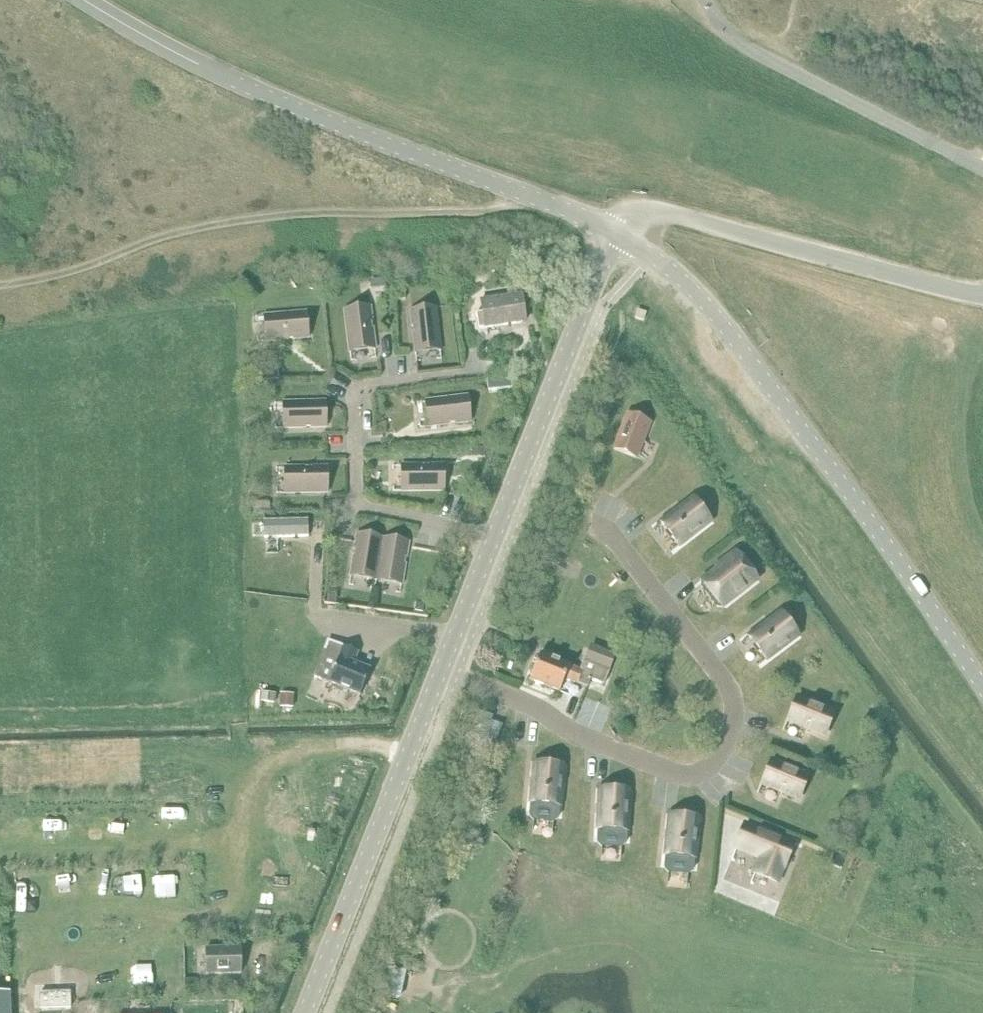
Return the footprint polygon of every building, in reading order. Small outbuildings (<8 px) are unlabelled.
[(481,313),(475,314),(478,329),(524,322),(520,296),(480,301),(481,313)] [(370,306),(344,309),(346,326),(347,325),(348,331),(346,331),(349,353),(350,352),(350,349),(373,346),(373,350),(375,349),(370,306)] [(436,307),(410,310),(411,326),(413,326),(414,331),(412,332),(414,353),(416,353),(415,349),(439,347),(439,351),(440,351),(436,307)] [(637,310),(634,319),(643,322),(646,313),(637,310)] [(285,314),(263,316),(263,317),(267,317),(269,340),(265,340),(265,342),(308,338),(306,312),(290,313),(290,315),(285,315),(285,314)] [(510,376),(487,379),(488,391),(507,389),(512,388),(511,376),(510,376)] [(446,396),(424,396),(424,398),(428,398),(428,421),(424,421),(424,422),(468,422),(468,396),(451,396),(451,398),(446,398),(446,396)] [(304,402),(282,402),(282,404),(286,404),(287,427),(283,427),(283,428),(326,427),(325,401),(309,402),(309,403),(304,403),(304,402)] [(627,415),(614,449),(636,458),(646,431),(649,423),(627,415)] [(486,448),(473,449),(473,457),(486,456),(486,448)] [(422,465),(401,465),(401,467),(405,467),(405,490),(401,490),(401,491),(444,491),(444,465),(428,465),(428,467),(422,467),(422,465)] [(305,467),(284,468),(284,469),(288,469),(288,492),(284,492),(284,494),(327,493),(327,467),(311,467),(311,469),(305,469),(305,467)] [(678,545),(710,521),(692,499),(661,523),(678,545)] [(271,512),(270,503),(259,503),(260,512),(271,512)] [(308,536),(308,519),(263,520),(263,537),(308,536)] [(353,555),(350,577),(351,577),(352,573),(375,577),(375,581),(383,538),(357,534),(354,550),(356,550),(355,555),(353,555)] [(408,542),(383,538),(375,581),(376,581),(377,577),(401,581),(400,585),(401,585),(408,542)] [(701,581),(701,587),(717,607),(722,608),(756,581),(734,553),(724,561),(725,563),(701,581)] [(328,591),(327,601),(335,602),(336,592),(328,591)] [(416,601),(414,611),(422,613),(424,603),(416,601)] [(766,660),(797,636),(780,613),(749,637),(766,660)] [(583,662),(580,670),(575,683),(589,688),(591,681),(603,685),(615,655),(593,646),(586,663),(583,662)] [(322,653),(312,677),(359,696),(369,673),(353,666),(357,654),(344,649),(339,660),(322,653)] [(575,683),(580,670),(541,655),(530,681),(561,693),(566,679),(575,683)] [(262,693),(262,702),(274,703),(275,694),(262,693)] [(281,695),(281,706),(293,707),(293,695),(281,695)] [(797,698),(787,721),(824,736),(833,713),(797,698)] [(771,762),(762,784),(796,798),(805,775),(771,762)] [(531,803),(529,816),(533,820),(553,822),(557,819),(559,806),(563,767),(535,764),(531,803)] [(598,830),(597,842),(601,847),(621,848),(625,844),(626,831),(628,791),(600,790),(598,830)] [(666,855),(664,868),(668,872),(688,874),(692,871),(694,858),(698,819),(670,816),(666,855)] [(745,826),(736,848),(760,858),(755,871),(778,881),(792,845),(745,826)] [(844,857),(836,854),(832,865),(839,868),(844,857)] [(240,949),(206,949),(206,975),(241,974),(240,949)] [(390,969),(384,995),(399,998),(405,972),(390,969)]
